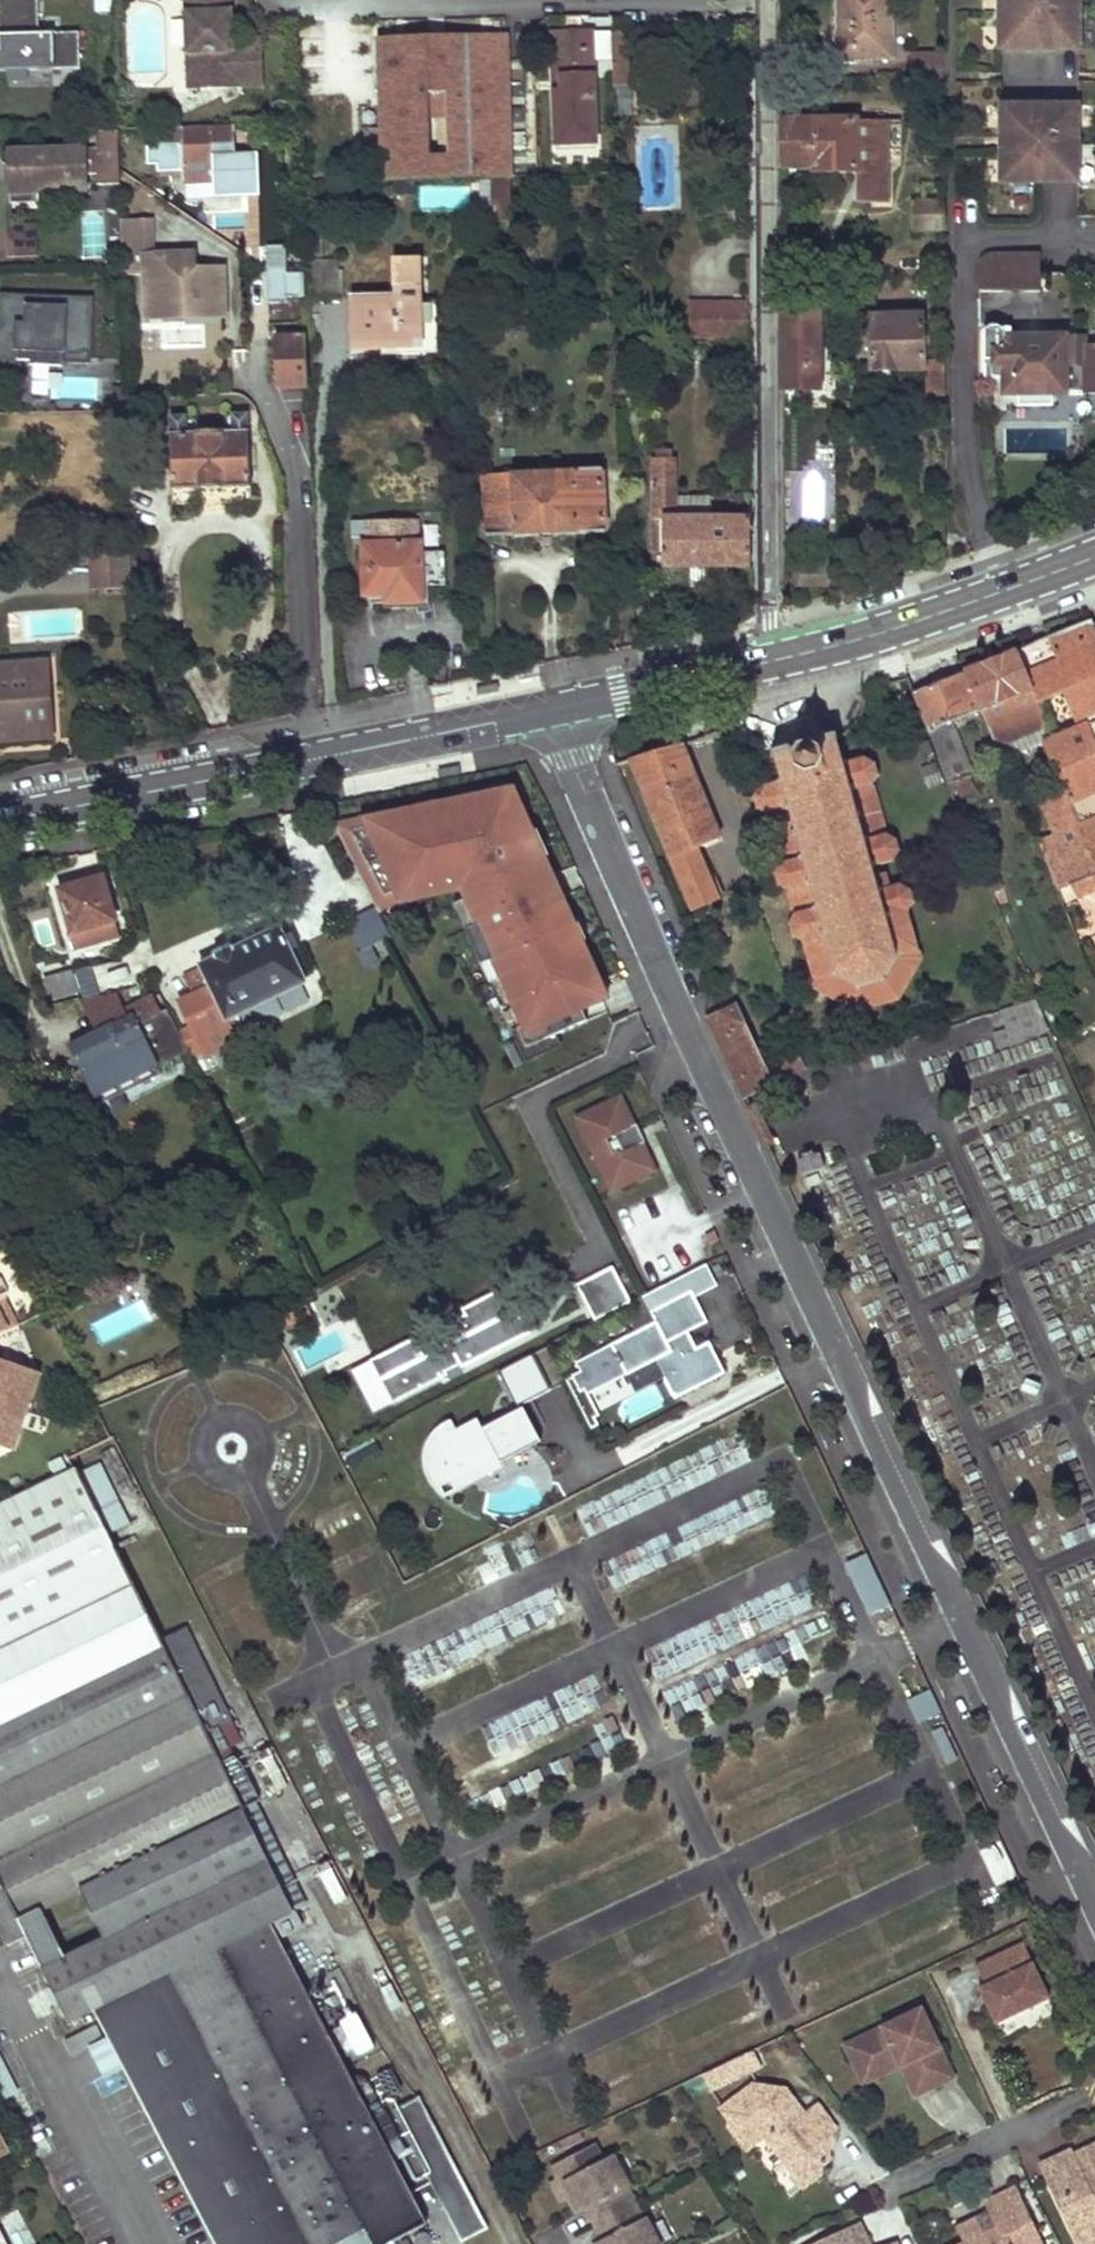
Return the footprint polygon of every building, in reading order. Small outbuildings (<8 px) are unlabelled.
[(79,69),(78,31),(38,33),(37,0),(0,0),(0,71),(79,69)] [(190,87),(264,84),(263,39),(233,40),(231,0),(187,0),(190,87)] [(893,60),(892,0),(837,0),(837,60),(893,60)] [(1026,5),(1000,5),(1000,38),(1080,37),(1080,0),(1026,0),(1026,5)] [(596,143),(591,33),(552,34),(554,79),(562,78),(563,93),(555,94),(557,145),(596,143)] [(612,33),(614,85),(633,85),(631,33),(612,33)] [(377,39),(382,181),(510,176),(507,35),(377,39)] [(1080,93),(1000,92),(1000,125),(1026,125),(1026,137),(1000,138),(1000,170),(1079,170),(1080,93)] [(886,202),(886,120),(814,121),(814,168),(814,171),(862,170),(862,202),(886,202)] [(782,146),(782,168),(814,168),(814,121),(781,121),(782,146)] [(146,142),(147,162),(156,162),(157,169),(181,169),(181,179),(245,177),(245,153),(234,153),(233,123),(180,125),(180,141),(146,142)] [(1026,125),(1000,125),(1000,138),(1026,137),(1026,125)] [(119,132),(100,132),(101,184),(120,184),(119,132)] [(86,149),(14,151),(7,152),(6,152),(2,154),(1,155),(0,158),(1,162),(2,163),(4,165),(6,166),(8,166),(15,166),(15,180),(10,180),(11,204),(36,203),(36,193),(69,192),(69,179),(73,175),(87,175),(86,149)] [(255,153),(245,153),(245,177),(214,178),(214,194),(256,193),(255,153)] [(7,241),(12,241),(11,224),(11,204),(10,180),(15,180),(15,166),(8,166),(6,166),(7,241)] [(511,216),(510,179),(491,180),(492,210),(504,210),(505,216),(511,216)] [(916,203),(916,231),(944,232),(944,203),(916,203)] [(504,210),(492,210),(492,220),(512,219),(511,216),(505,216),(504,210)] [(151,219),(121,219),(122,247),(152,246),(151,219)] [(11,224),(12,241),(37,239),(37,224),(11,224)] [(305,236),(306,258),(322,258),(321,236),(305,236)] [(7,258),(38,256),(37,239),(12,241),(7,241),(7,258)] [(152,246),(122,247),(122,276),(146,275),(147,306),(185,304),(186,317),(226,316),(225,268),(188,269),(187,254),(153,255),(152,246)] [(285,247),(263,247),(264,301),(302,301),(302,273),(285,274),(285,247)] [(1040,293),(1040,255),(1038,255),(990,255),(985,257),(982,259),(980,262),(979,265),(979,293),(1040,293)] [(353,298),(353,349),(420,349),(420,304),(420,262),(395,262),(396,297),(353,298)] [(306,270),(307,300),(341,299),(340,269),(306,270)] [(18,370),(18,357),(34,358),(34,362),(57,363),(57,360),(88,361),(90,300),(2,298),(1,318),(10,318),(9,326),(0,326),(0,370),(18,370)] [(185,304),(147,306),(147,318),(186,317),(185,304)] [(435,304),(420,304),(420,349),(420,353),(436,353),(435,304)] [(701,305),(689,305),(689,337),(700,337),(701,305)] [(701,305),(700,337),(747,338),(748,305),(701,305)] [(818,309),(783,309),(783,390),(819,390),(818,309)] [(870,317),(871,371),(874,371),(874,372),(879,377),(892,377),(897,372),(897,371),(924,370),(923,351),(932,351),(932,331),(923,331),(923,316),(870,317)] [(1065,339),(1011,339),(1010,330),(983,331),(985,362),(993,362),(993,376),(993,377),(993,378),(994,378),(994,379),(995,379),(996,379),(1004,379),(1005,395),(1019,395),(1052,395),(1066,395),(1066,393),(1085,393),(1085,395),(1094,394),(1094,346),(1065,346),(1065,339)] [(279,340),(281,389),(307,388),(306,338),(279,340)] [(929,362),(929,395),(944,395),(944,362),(929,362)] [(126,409),(136,409),(136,390),(125,391),(126,409)] [(1052,395),(1019,395),(1019,406),(1052,406),(1052,395)] [(170,417),(172,490),(251,487),(248,414),(230,414),(231,436),(187,437),(186,416),(170,417)] [(653,460),(653,554),(663,554),(663,569),(688,569),(688,580),(708,580),(708,569),(750,569),(750,519),(707,519),(676,519),(676,498),(675,487),(671,487),(672,453),(658,453),(658,461),(653,460)] [(605,533),(603,471),(484,475),(486,537),(514,535),(514,537),(605,533)] [(706,498),(676,498),(676,519),(707,519),(706,498)] [(418,521),(351,522),(351,538),(379,537),(379,545),(362,545),(363,596),(385,596),(385,603),(422,603),(422,584),(422,554),(421,544),(418,544),(418,521)] [(131,549),(91,550),(93,590),(132,588),(131,549)] [(422,554),(422,584),(433,584),(433,554),(422,554)] [(444,555),(433,554),(433,584),(433,586),(436,585),(436,583),(443,583),(443,574),(444,574),(444,555)] [(1032,690),(1054,739),(1042,744),(1078,826),(1094,819),(1094,633),(1090,622),(1016,654),(1032,690)] [(964,673),(981,711),(1021,694),(1042,744),(1054,739),(1032,690),(1016,654),(964,673)] [(48,662),(0,665),(0,743),(54,739),(48,662)] [(911,694),(926,732),(950,722),(981,711),(964,673),(911,694)] [(498,685),(477,690),(479,698),(500,693),(498,685)] [(926,732),(947,785),(955,782),(970,777),(972,776),(950,722),(926,732)] [(878,775),(874,764),(863,758),(841,765),(834,738),(833,733),(829,734),(830,739),(818,742),(817,737),(811,739),(813,744),(794,749),(792,744),(787,746),(789,751),(776,754),(775,750),(771,751),(773,755),(781,782),(759,788),(754,797),(757,809),(766,815),(780,864),(774,873),(778,885),(788,891),(794,915),(788,924),(792,936),(802,942),(815,990),(865,1010),(899,1000),(921,963),(907,913),(913,903),(909,890),(899,886),(890,888),(885,872),(872,876),(870,867),(893,861),(899,852),(895,841),(885,835),(872,785),(878,775)] [(1078,826),(1042,744),(1003,761),(1005,765),(1059,890),(1075,883),(1094,874),(1094,819),(1078,826)] [(719,840),(681,745),(630,760),(692,910),(716,900),(696,850),(719,840)] [(440,780),(462,776),(460,768),(439,772),(440,780)] [(955,782),(961,799),(976,794),(970,777),(955,782)] [(405,919),(469,902),(529,1052),(623,1014),(530,790),(369,828),(405,919)] [(1075,883),(1081,895),(1094,889),(1094,874),(1075,883)] [(106,889),(103,878),(86,883),(89,894),(106,889)] [(60,891),(77,952),(121,940),(106,889),(89,894),(86,883),(60,891)] [(215,958),(199,966),(210,988),(178,1003),(205,1058),(239,1041),(229,1021),(306,984),(279,927),(232,951),(230,945),(213,953),(215,958)] [(74,971),(41,980),(48,1002),(81,993),(74,971)] [(80,1002),(95,1033),(127,1017),(125,1012),(116,994),(80,1002)] [(95,1033),(69,1046),(81,1071),(121,1052),(144,1040),(143,1036),(137,1025),(160,1014),(153,998),(125,1012),(127,1017),(95,1033)] [(768,1071),(738,1006),(720,1015),(709,1020),(745,1098),(804,1070),(798,1057),(768,1071)] [(121,1052),(126,1064),(181,1038),(173,1021),(143,1036),(144,1040),(121,1052)] [(626,1099),(576,1120),(618,1213),(669,1191),(626,1099)] [(616,1272),(578,1289),(595,1322),(633,1304),(616,1272)] [(418,1337),(350,1369),(376,1421),(543,1341),(518,1290),(451,1321),(457,1334),(425,1350),(418,1337)] [(708,1324),(692,1292),(651,1313),(657,1324),(612,1347),(636,1394),(665,1380),(676,1401),(725,1374),(709,1343),(693,1352),(689,1346),(685,1345),(681,1338),(708,1324)] [(15,1328),(4,1304),(0,1305),(0,1335),(15,1328)] [(547,1392),(529,1357),(495,1374),(513,1409),(547,1392)] [(25,1414),(38,1374),(0,1362),(0,1361),(0,1405),(25,1414)] [(11,1452),(25,1414),(0,1405),(0,1448),(11,1452)] [(477,1430),(473,1421),(456,1430),(450,1419),(438,1426),(431,1433),(427,1441),(424,1454),(423,1460),(433,1484),(452,1474),(457,1484),(477,1473),(473,1464),(494,1452),(499,1462),(532,1445),(514,1411),(477,1430)] [(473,1464),(477,1473),(499,1462),(494,1452),(473,1464)] [(98,1465),(78,1475),(107,1535),(128,1525),(98,1465)] [(416,2230),(427,2224),(270,1924),(294,1912),(266,1855),(216,1754),(206,1733),(231,1721),(185,1629),(160,1641),(107,1534),(78,1475),(76,1470),(0,1507),(0,1929),(8,1945),(25,1937),(48,1926),(40,1911),(83,1891),(106,1940),(64,1960),(55,1942),(33,1953),(66,2021),(92,2008),(104,2030),(107,2038),(124,2070),(215,2243),(389,2243),(416,2230)] [(452,1474),(433,1484),(440,1497),(458,1487),(457,1484),(452,1474)] [(767,1493),(603,1555),(613,1580),(777,1519),(767,1493)] [(867,1555),(846,1565),(873,1624),(894,1615),(867,1555)] [(591,1677),(553,1695),(566,1722),(604,1704),(591,1677)] [(929,1690),(907,1700),(917,1724),(940,1714),(929,1690)] [(48,1926),(25,1937),(33,1953),(55,1942),(48,1926)] [(1023,1946),(975,1968),(985,1989),(979,1992),(995,2027),(1049,2003),(1023,1946)] [(921,2009),(845,2045),(859,2076),(897,2058),(901,2066),(907,2063),(921,2093),(953,2078),(921,2009)] [(333,2025),(350,2060),(373,2048),(356,2013),(333,2025)] [(124,2070),(107,2038),(88,2048),(104,2080),(124,2070)] [(754,2051),(703,2074),(711,2092),(762,2068),(754,2051)] [(38,2162),(50,2155),(0,2056),(0,2086),(38,2162)] [(897,2058),(859,2076),(863,2084),(901,2066),(897,2058)] [(907,2063),(901,2066),(915,2096),(921,2093),(907,2063)] [(753,2085),(722,2108),(731,2121),(731,2124),(743,2141),(756,2131),(767,2133),(804,2184),(820,2173),(821,2164),(831,2157),(824,2147),(824,2139),(804,2113),(786,2089),(753,2085)] [(486,2224),(420,2097),(393,2111),(460,2236),(486,2224)] [(818,2103),(804,2113),(824,2139),(837,2129),(818,2103)] [(756,2131),(743,2141),(747,2147),(767,2133),(756,2131)] [(1043,2168),(1071,2231),(1087,2224),(1094,2240),(1094,2144),(1072,2155),(1076,2163),(1068,2167),(1064,2159),(1043,2168)] [(1040,2163),(1043,2168),(1064,2159),(1068,2167),(1076,2163),(1072,2155),(1070,2150),(1040,2163)] [(612,2159),(576,2177),(581,2188),(572,2193),(583,2213),(588,2210),(597,2226),(635,2207),(626,2190),(628,2189),(612,2159)] [(576,2177),(567,2182),(572,2193),(581,2188),(576,2177)] [(1016,2194),(989,2206),(991,2211),(997,2225),(980,2232),(982,2235),(962,2243),(1020,2243),(1036,2237),(1016,2194)] [(597,2226),(605,2242),(601,2243),(656,2243),(645,2221),(643,2223),(635,2207),(597,2226)] [(991,2211),(958,2226),(964,2240),(980,2232),(997,2225),(991,2211)] [(819,2243),(872,2243),(862,2224),(819,2243)] [(1071,2231),(1078,2243),(1093,2243),(1094,2243),(1094,2240),(1087,2224),(1071,2231)]
